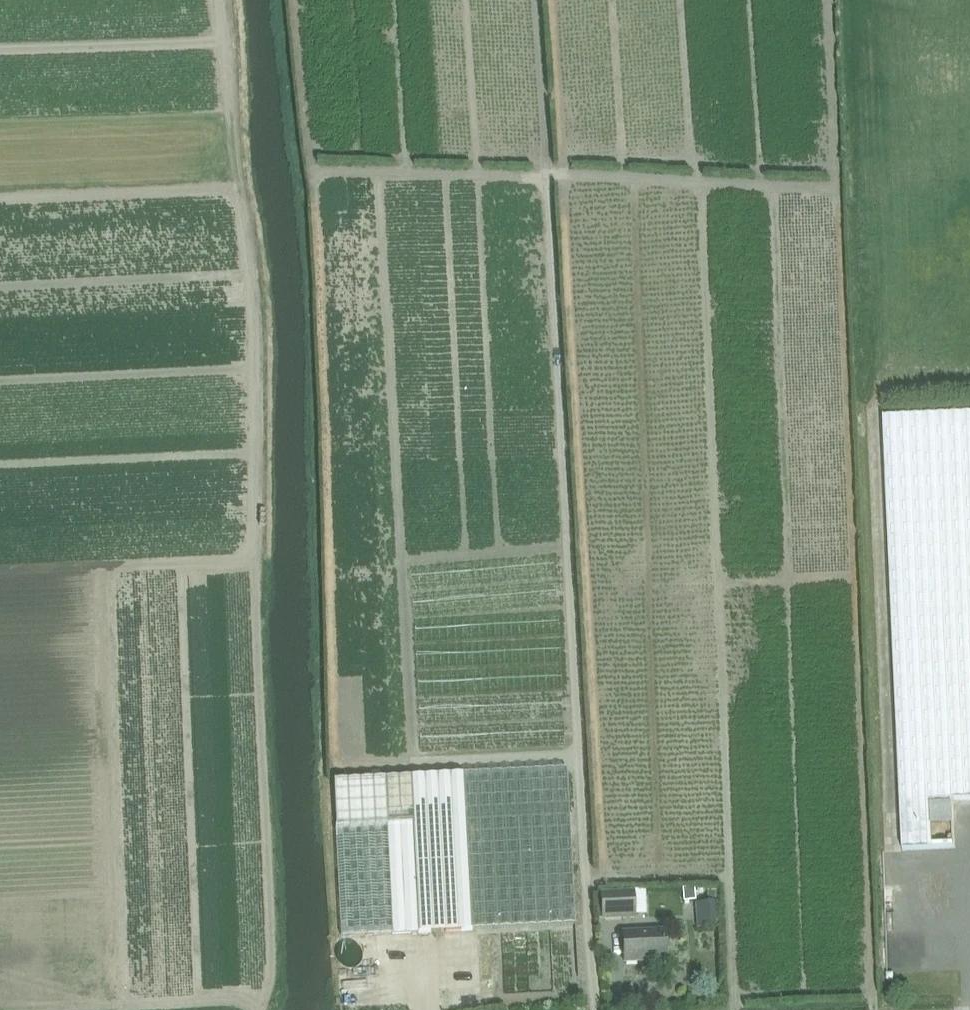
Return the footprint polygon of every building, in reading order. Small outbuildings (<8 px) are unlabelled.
[(883,419),(887,519),(903,850),(955,848),(952,800),(969,799),(969,415),(883,419)] [(341,936),(399,934),(418,933),(575,925),(574,896),(570,816),(568,770),(399,779),(334,782),(336,828),(335,828),(339,896),(341,936)] [(694,888),(683,889),(684,902),(695,901),(694,888)] [(634,920),(634,891),(600,892),(601,921),(634,920)] [(719,903),(696,905),(698,928),(721,926),(719,903)] [(624,932),(626,963),(667,960),(665,930),(624,932)]
